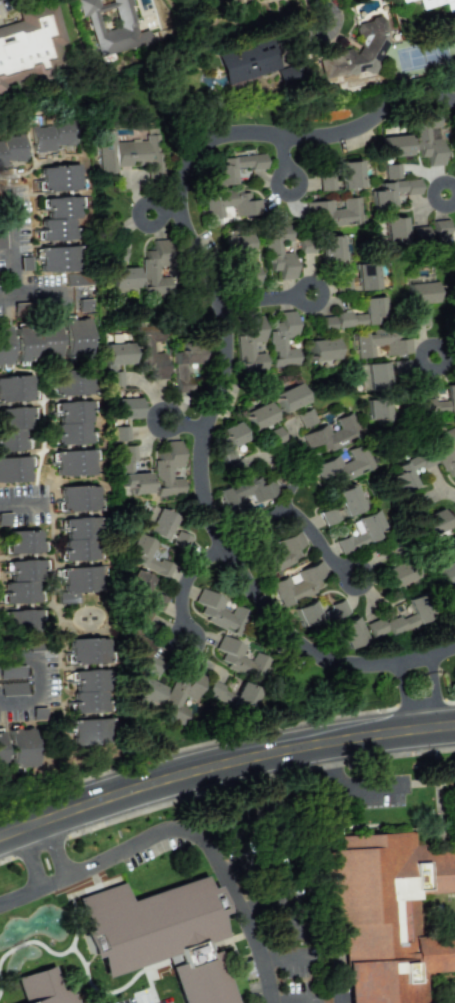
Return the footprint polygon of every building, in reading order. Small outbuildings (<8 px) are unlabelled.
[(81,17),(88,16),(98,56),(151,43),(147,29),(137,32),(129,0),(109,0),(109,3),(98,5),(96,0),(76,0),(81,17)] [(419,10),(443,3),(446,12),(454,10),(454,0),(417,0),(419,10)] [(6,92),(4,85),(65,69),(59,45),(65,43),(54,2),(17,12),(20,21),(0,26),(0,93),(6,92)] [(375,72),(373,53),(387,52),(383,18),(355,21),(358,49),(339,51),(339,56),(317,59),(319,78),(375,72)] [(223,84),(278,71),(271,40),(216,53),(223,84)] [(443,165),(441,138),(431,139),(430,129),(439,128),(438,111),(413,113),(417,158),(427,157),(428,166),(443,165)] [(33,121),(33,152),(55,152),(55,146),(74,146),(74,121),(33,121)] [(99,173),(116,172),(116,166),(146,165),(147,178),(161,177),(159,134),(145,135),(145,140),(115,142),(114,131),(97,132),(99,173)] [(25,135),(2,136),(3,141),(0,141),(0,166),(6,166),(6,162),(26,161),(25,135)] [(382,157),(408,156),(408,135),(381,136),(382,157)] [(234,184),(233,170),(264,167),(263,153),(219,158),(220,165),(211,166),(213,186),(234,184)] [(361,188),(360,161),(339,162),(340,189),(361,188)] [(384,165),(385,179),(400,178),(398,163),(384,165)] [(40,167),(41,191),(79,190),(77,165),(40,167)] [(319,191),(334,190),(333,175),(318,176),(319,191)] [(371,191),(372,210),(393,208),(392,194),(419,192),(418,179),(378,182),(378,190),(371,191)] [(205,192),(207,219),(223,218),(222,207),(233,207),(234,216),(260,214),(259,199),(249,200),(248,190),(205,192)] [(40,240),(72,240),(72,218),(77,218),(77,197),(44,197),(44,219),(40,219),(40,240)] [(332,209),(331,200),(309,201),(310,227),(360,224),(358,197),(342,198),(343,209),(332,209)] [(404,217),(384,218),(385,243),(405,243),(404,217)] [(434,249),(444,248),(446,269),(454,268),(454,247),(449,247),(447,219),(432,221),(434,249)] [(294,278),(291,252),(281,253),(280,241),(290,240),(289,225),(264,227),(268,271),(278,270),(279,279),(294,278)] [(412,228),(413,243),(428,242),(426,226),(412,228)] [(227,254),(253,251),(251,234),(226,236),(227,254)] [(321,261),(341,261),(341,235),(321,236),(321,261)] [(144,295),(171,294),(170,277),(161,277),(160,264),(169,263),(168,239),(153,240),(153,250),(143,251),(144,295)] [(38,247),(39,272),(75,271),(74,246),(38,247)] [(256,288),(255,262),(237,262),(239,289),(256,288)] [(377,289),(376,262),(355,264),(357,290),(377,289)] [(137,289),(137,267),(110,268),(111,290),(137,289)] [(66,286),(91,285),(91,273),(65,274),(66,286)] [(407,283),(408,304),(435,303),(434,282),(407,283)] [(337,327),(385,325),(383,297),(363,298),(364,312),(336,314),(337,327)] [(79,311),(92,311),(92,299),(79,300),(79,311)] [(13,314),(23,316),(25,305),(15,303),(13,314)] [(295,337),(294,311),(279,311),(280,322),(269,322),(272,367),(298,365),(297,348),(287,348),(286,338),(295,337)] [(425,326),(425,311),(409,311),(410,326),(425,326)] [(320,330),(333,329),(333,316),(319,317),(320,330)] [(266,370),(265,353),(254,353),(253,343),(263,342),(261,317),(235,319),(240,372),(266,370)] [(64,358),(89,357),(88,319),(63,320),(64,358)] [(15,361),(58,360),(56,325),(14,327),(15,361)] [(9,364),(7,326),(0,326),(0,365),(9,364)] [(165,379),(165,353),(154,353),(154,342),(163,342),(162,326),(140,326),(141,370),(150,370),(151,380),(165,379)] [(412,353),(410,338),(393,340),(392,329),(356,333),(358,358),(375,357),(374,346),(385,345),(386,355),(412,353)] [(337,359),(336,338),(309,339),(310,360),(337,359)] [(119,386),(119,364),(131,364),(131,343),(105,344),(107,387),(119,386)] [(173,352),(175,393),(189,392),(187,364),(200,363),(200,345),(180,346),(180,352),(173,352)] [(365,363),(365,372),(361,372),(361,389),(387,388),(387,363),(365,363)] [(54,397),(92,394),(90,369),(51,372),(54,397)] [(30,375),(0,377),(0,402),(31,401),(30,375)] [(306,402),(298,383),(273,394),(281,413),(306,402)] [(446,400),(434,402),(434,398),(418,399),(419,415),(454,413),(454,384),(444,385),(446,400)] [(377,420),(377,424),(387,425),(388,397),(368,396),(367,419),(377,420)] [(138,398),(110,399),(111,419),(138,418),(138,398)] [(88,401),(55,402),(57,445),(90,444),(88,401)] [(251,432),(275,420),(266,401),(242,413),(251,432)] [(0,408),(0,451),(24,450),(23,428),(30,428),(30,407),(0,408)] [(302,428),(316,421),(310,408),(296,414),(302,428)] [(301,434),(307,448),(319,444),(322,452),(360,437),(351,412),(335,418),(339,429),(329,433),(326,425),(301,434)] [(212,432),(230,477),(245,471),(234,445),(245,440),(237,422),(212,432)] [(113,426),(113,441),(128,441),(128,426),(113,426)] [(454,456),(450,446),(454,444),(454,434),(452,427),(429,437),(446,478),(454,475),(454,456)] [(267,431),(270,445),(283,441),(279,428),(267,431)] [(156,496),(182,495),(182,478),(171,478),(171,468),(181,468),(179,441),(165,441),(165,453),(154,454),(156,496)] [(337,455),(312,466),(322,489),(373,467),(362,443),(346,450),(350,459),(341,463),(337,455)] [(149,493),(149,472),(133,473),(132,461),(136,461),(135,445),(121,446),(122,494),(149,493)] [(415,486),(410,473),(434,462),(429,448),(392,464),(396,473),(388,476),(396,494),(415,486)] [(92,450),(54,451),(55,476),(94,475),(92,450)] [(28,481),(27,457),(0,457),(0,482),(28,481)] [(234,485),(243,507),(278,492),(268,470),(234,485)] [(363,508),(351,484),(332,493),(338,505),(318,514),(324,526),(363,508)] [(59,487),(60,512),(98,511),(97,485),(59,487)] [(426,507),(420,494),(403,502),(409,515),(426,507)] [(164,541),(176,517),(153,506),(141,529),(164,541)] [(423,537),(447,528),(441,509),(416,518),(423,537)] [(334,540),(340,553),(384,534),(374,510),(349,521),(354,532),(334,540)] [(64,561),(98,560),(96,517),(62,518),(64,561)] [(7,554),(41,553),(40,530),(6,531),(7,554)] [(300,559),(296,548),(304,544),(299,531),(274,541),(278,552),(254,562),(259,576),(300,559)] [(127,552),(134,555),(131,562),(167,578),(173,565),(160,559),(159,562),(147,556),(154,542),(135,533),(127,552)] [(415,578),(408,559),(382,568),(389,588),(415,578)] [(444,587),(454,582),(454,559),(436,569),(444,587)] [(40,560),(8,560),(8,582),(3,582),(3,593),(0,593),(0,603),(40,603),(40,560)] [(271,581),(279,603),(329,584),(321,562),(271,581)] [(62,567),(62,592),(57,592),(58,604),(78,603),(77,591),(100,590),(99,566),(62,567)] [(152,578),(134,569),(123,594),(141,602),(152,578)] [(224,598),(199,590),(194,602),(202,605),(197,619),(239,634),(247,610),(233,605),(230,614),(220,610),(224,598)] [(147,606),(160,612),(167,599),(154,593),(147,606)] [(385,622),(390,635),(428,620),(418,594),(404,600),(409,613),(385,622)] [(332,620),(347,615),(342,597),(327,601),(332,620)] [(311,600),(294,609),(304,629),(321,620),(311,600)] [(142,660),(150,641),(140,637),(151,611),(137,605),(118,650),(142,660)] [(3,610),(3,632),(41,631),(40,610),(3,610)] [(365,641),(354,617),(336,625),(346,649),(365,641)] [(366,623),(371,637),(385,632),(380,618),(366,623)] [(245,646),(220,636),(214,649),(223,652),(218,664),(259,682),(269,659),(253,652),(250,661),(240,657),(245,646)] [(107,663),(106,637),(68,639),(69,664),(107,663)] [(142,670),(158,676),(164,662),(148,656),(142,670)] [(194,701),(204,675),(179,665),(158,715),(181,724),(187,710),(179,706),(183,697),(194,701)] [(24,666),(0,667),(0,679),(24,678),(24,666)] [(73,713),(106,712),(105,669),(72,670),(73,713)] [(154,706),(163,687),(138,676),(129,694),(154,706)] [(239,682),(234,695),(222,690),(223,685),(209,679),(203,694),(248,713),(258,690),(239,682)] [(0,684),(1,695),(25,694),(25,683),(0,684)] [(71,746),(109,744),(108,718),(70,719),(71,746)] [(33,767),(32,729),(8,729),(9,767),(33,767)] [(422,972),(454,971),(454,847),(413,849),(412,832),(337,836),(337,849),(320,850),(324,922),(343,921),(348,1002),(423,1002),(422,972)] [(85,930),(80,932),(87,959),(96,956),(101,976),(176,956),(178,964),(170,966),(180,1002),(234,1002),(219,949),(203,954),(201,944),(222,938),(216,914),(222,913),(214,886),(206,888),(203,878),(127,898),(123,883),(76,896),(85,930)] [(73,985),(58,989),(51,966),(14,977),(22,1002),(78,1002),(73,985)]
